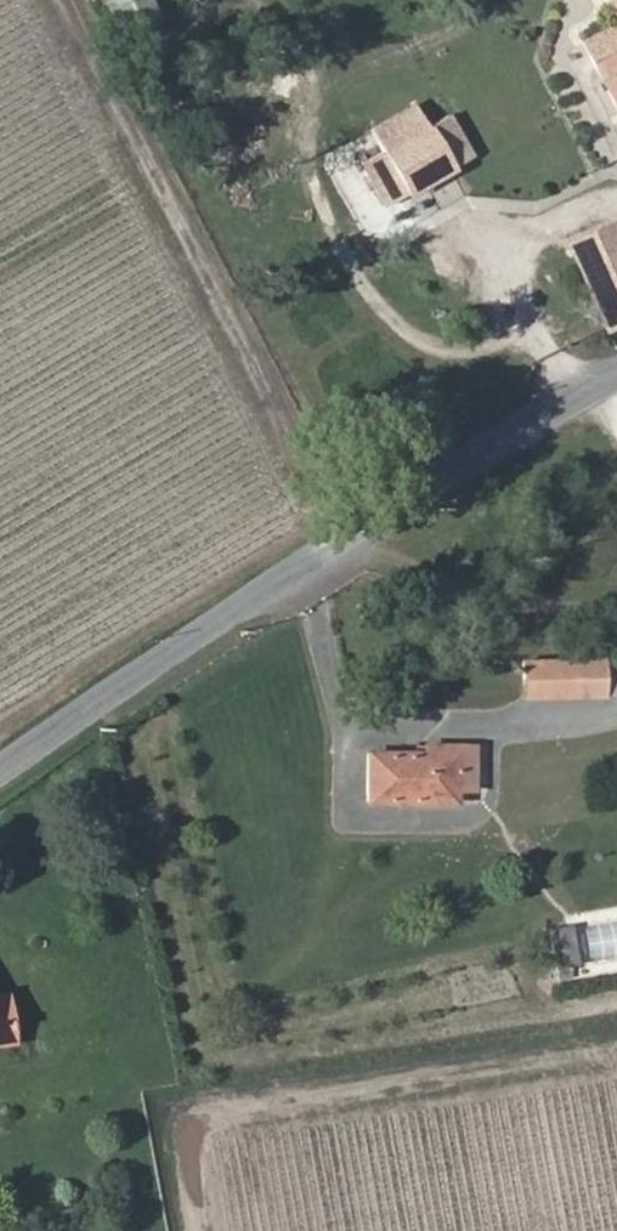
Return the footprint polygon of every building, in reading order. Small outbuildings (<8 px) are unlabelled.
[(583,42),(616,113),(616,23),(583,42)] [(403,86),(358,110),(373,136),(418,111),(403,86)] [(429,125),(384,151),(407,194),(454,168),(429,125)] [(567,244),(592,308),(616,297),(616,223),(567,244)] [(592,308),(600,327),(616,320),(616,297),(592,308)] [(604,658),(525,661),(526,697),(604,696),(604,658)] [(604,658),(604,696),(616,696),(616,659),(604,658)] [(367,802),(454,801),(454,787),(472,787),(472,746),(423,747),(423,754),(368,755),(367,802)] [(570,928),(551,932),(560,979),(573,976),(571,965),(577,964),(570,928)] [(16,1042),(10,996),(0,997),(0,1045),(16,1042)]
